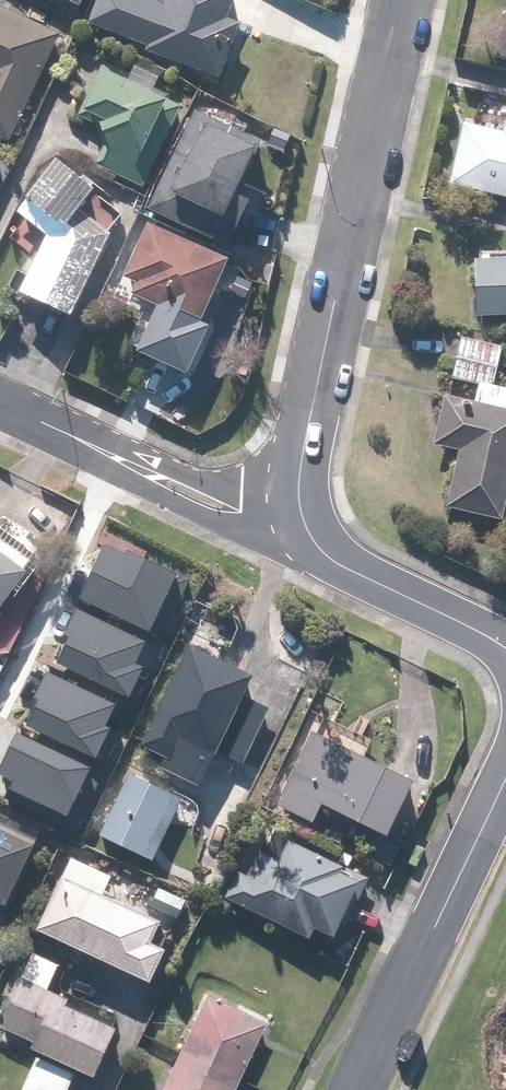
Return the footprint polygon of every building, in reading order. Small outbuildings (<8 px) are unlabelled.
[(95,27),(230,78),(254,16),(235,9),(238,0),(178,0),(106,0),(95,27)] [(15,139),(63,34),(0,5),(0,132),(15,139)] [(128,73),(102,61),(81,116),(111,128),(98,161),(153,183),(185,102),(155,90),(161,75),(132,63),(128,73)] [(152,207),(223,240),(270,141),(198,108),(152,207)] [(457,186),(505,195),(505,129),(469,122),(457,186)] [(0,143),(0,173),(12,150),(0,143)] [(26,291),(80,315),(124,217),(103,193),(68,152),(24,204),(51,236),(26,291)] [(206,330),(236,255),(151,220),(124,286),(174,307),(171,315),(206,330)] [(482,256),(481,313),(505,313),(505,256),(482,256)] [(454,374),(483,380),(479,402),(446,395),(437,440),(463,446),(451,504),(505,516),(505,385),(496,383),(504,345),(462,336),(454,374)] [(5,608),(39,555),(0,530),(0,610),(5,608)] [(80,592),(164,633),(193,574),(109,533),(80,592)] [(56,654),(133,691),(157,643),(80,606),(56,654)] [(128,746),(208,780),(221,752),(248,763),(274,704),(249,693),(258,671),(190,642),(149,737),(135,731),(128,746)] [(24,714),(101,752),(126,701),(49,664),(24,714)] [(77,826),(106,767),(19,725),(0,764),(0,769),(13,776),(5,791),(77,826)] [(315,727),(281,801),(321,819),(329,801),(397,832),(423,776),(315,727)] [(188,796),(131,768),(100,831),(157,859),(188,796)] [(5,895),(20,902),(49,840),(0,817),(0,906),(5,895)] [(242,868),(231,895),(318,933),(322,925),(343,934),(368,875),(348,866),(350,861),(270,827),(251,871),(242,868)] [(74,858),(44,927),(157,976),(170,945),(156,939),(165,918),(106,893),(114,875),(74,858)] [(39,946),(5,1022),(43,1039),(39,1048),(100,1076),(123,1023),(73,1000),(75,996),(53,986),(65,957),(39,946)] [(210,994),(167,1089),(241,1089),(272,1022),(210,994)]
